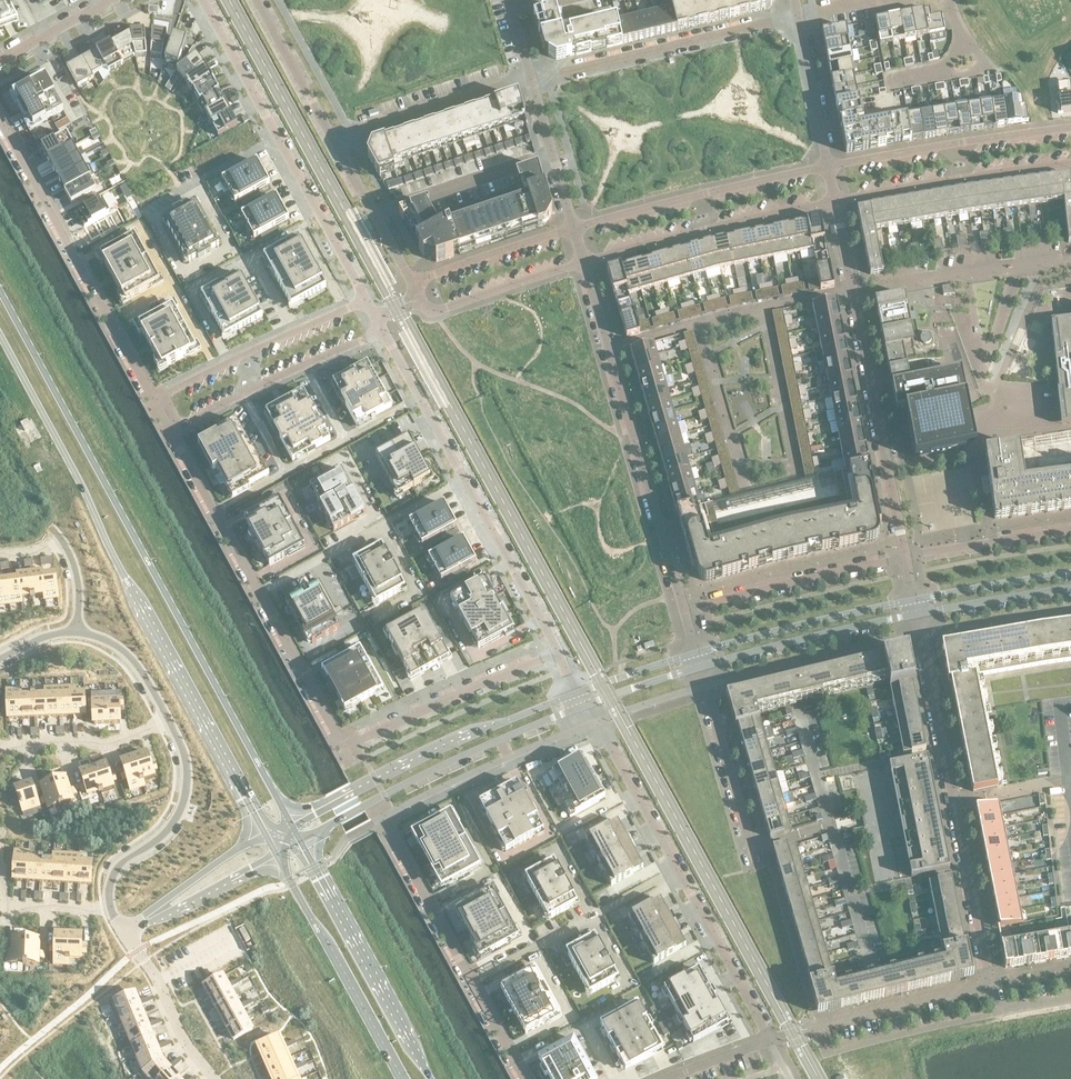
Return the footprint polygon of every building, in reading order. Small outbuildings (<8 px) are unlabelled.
[(0,27),(9,23),(6,18),(9,16),(10,17),(11,16),(1,0),(0,0),(0,27)] [(703,0),(695,0),(692,1),(698,25),(709,23),(703,0)] [(714,0),(703,0),(709,23),(719,20),(714,0)] [(725,0),(714,0),(719,20),(729,18),(725,0)] [(736,0),(725,0),(729,18),(740,15),(736,0)] [(747,0),(736,0),(740,15),(750,13),(747,0)] [(758,0),(747,0),(750,13),(760,10),(758,0)] [(760,10),(766,9),(770,8),(775,0),(758,0),(760,10)] [(698,25),(692,1),(682,3),(688,28),(698,25)] [(671,6),(672,9),(677,30),(688,28),(682,3),(671,6)] [(617,22),(617,20),(611,21),(613,30),(572,40),(572,38),(566,39),(568,45),(566,46),(556,7),(534,13),(545,53),(556,60),(622,44),(617,22)] [(672,9),(661,11),(666,33),(677,30),(672,9)] [(928,35),(945,32),(941,16),(931,18),(929,10),(924,11),(928,35)] [(666,33),(661,11),(650,14),(655,36),(666,33)] [(911,14),(916,38),(928,35),(924,11),(911,14)] [(650,14),(639,17),(645,38),(655,36),(650,14)] [(904,40),(916,38),(911,14),(899,16),(904,40)] [(888,18),(892,42),(904,40),(899,16),(888,18)] [(628,19),(634,41),(645,38),(639,17),(628,19)] [(892,42),(888,18),(875,21),(880,45),(892,42)] [(617,22),(622,44),(634,41),(628,19),(617,22)] [(846,27),(822,31),(824,44),(848,39),(846,27)] [(136,57),(147,56),(145,31),(130,32),(130,33),(136,57)] [(152,31),(151,57),(162,59),(167,34),(152,31)] [(111,43),(123,65),(136,57),(130,33),(117,39),(118,41),(112,44),(111,43)] [(179,67),(187,41),(174,36),(165,63),(179,67)] [(851,51),(848,39),(824,44),(827,56),(851,51)] [(123,65),(111,43),(97,51),(106,68),(108,72),(123,65)] [(938,50),(932,52),(932,55),(932,56),(933,60),(939,59),(940,59),(938,50)] [(97,51),(83,58),(92,76),(93,76),(106,68),(97,51)] [(851,63),(853,63),(851,51),(827,56),(829,67),(851,63)] [(196,55),(177,71),(186,82),(205,66),(196,55)] [(83,58),(67,67),(78,87),(94,79),(93,76),(92,76),(83,58)] [(832,74),(833,79),(853,75),(851,63),(829,67),(830,74),(832,74)] [(186,82),(192,93),(194,92),(213,81),(205,66),(186,82)] [(833,79),(831,79),(834,91),(856,87),(853,75),(833,79)] [(16,94),(34,126),(66,108),(49,76),(16,94)] [(200,103),(219,92),(213,81),(194,92),(200,103)] [(1058,114),(1070,112),(1070,85),(1070,83),(1057,85),(1059,102),(1056,102),(1058,114)] [(836,103),(858,99),(856,87),(834,91),(836,103)] [(206,114),(225,103),(219,92),(200,103),(198,104),(204,115),(206,114)] [(1017,95),(1003,97),(1004,102),(1008,126),(1029,123),(1027,108),(1023,109),(1021,99),(1018,100),(1017,95)] [(594,104),(607,101),(606,96),(593,99),(594,104)] [(505,100),(514,124),(513,124),(515,129),(526,126),(526,127),(527,127),(521,104),(510,99),(505,100)] [(859,99),(836,104),(838,114),(841,113),(843,121),(840,122),(840,123),(840,122),(846,153),(854,151),(854,148),(861,147),(862,150),(870,148),(870,145),(878,144),(878,147),(911,141),(907,117),(899,119),(898,115),(895,116),(858,123),(863,122),(859,99)] [(503,128),(513,124),(514,124),(505,100),(495,104),(503,128)] [(1004,102),(992,103),(995,128),(1008,126),(1004,102)] [(206,114),(211,124),(231,113),(225,103),(206,114)] [(995,128),(992,103),(980,105),(983,129),(995,128)] [(493,131),(503,128),(495,104),(485,107),(493,131)] [(980,105),(968,107),(971,131),(983,129),(980,105)] [(483,134),(493,131),(485,107),(475,110),(483,134)] [(968,107),(956,109),(960,133),(971,131),(968,107)] [(960,133),(956,109),(944,111),(948,135),(960,133)] [(475,110),(465,114),(473,138),(483,134),(475,110)] [(944,111),(932,113),(936,137),(948,135),(944,111)] [(231,113),(211,124),(218,136),(237,126),(231,113)] [(932,113),(920,115),(924,139),(936,137),(932,113)] [(463,141),(464,146),(475,143),(473,138),(465,114),(455,117),(463,141)] [(920,115),(908,117),(912,141),(924,139),(920,115)] [(455,117),(445,121),(453,145),(463,141),(455,117)] [(445,121),(435,124),(443,148),(453,145),(445,121)] [(435,124),(425,127),(433,151),(443,148),(435,124)] [(425,127),(414,131),(423,155),(433,151),(425,127)] [(414,131),(404,134),(412,158),(423,155),(414,131)] [(404,134),(394,138),(402,162),(403,161),(412,158),(404,134)] [(42,149),(48,160),(73,146),(67,135),(55,141),(53,138),(47,141),(49,144),(42,149)] [(405,166),(403,161),(402,162),(394,138),(384,141),(392,165),(393,165),(395,170),(405,166)] [(384,141),(372,145),(368,156),(379,175),(395,170),(393,165),(392,165),(384,141)] [(73,146),(48,160),(48,161),(53,170),(54,171),(79,157),(73,146)] [(79,157),(54,171),(59,181),(60,181),(85,167),(79,157)] [(261,196),(258,191),(270,185),(265,176),(264,176),(262,172),(262,171),(257,162),(246,168),(244,164),(226,174),(228,178),(222,181),(223,182),(224,181),(230,191),(229,192),(230,193),(230,192),(236,202),(235,203),(235,204),(241,201),(244,206),(261,196)] [(416,243),(419,249),(424,257),(433,252),(436,262),(454,257),(460,255),(458,250),(537,224),(538,228),(546,226),(549,221),(552,214),(538,166),(516,173),(520,184),(524,197),(440,225),(429,206),(428,203),(399,213),(404,221),(408,219),(420,241),(416,243)] [(85,167),(60,181),(60,182),(65,191),(65,192),(89,179),(91,178),(85,167)] [(1061,177),(1064,201),(1068,243),(1070,243),(1070,176),(1061,177)] [(1064,201),(1061,177),(1049,179),(1052,203),(1064,201)] [(214,178),(204,183),(208,189),(219,183),(218,182),(217,183),(214,178)] [(72,204),(96,190),(89,179),(65,192),(72,204)] [(1052,203),(1049,179),(1037,180),(1040,204),(1052,203)] [(1040,204),(1037,180),(1025,182),(1029,206),(1040,204)] [(1029,206),(1025,182),(1013,184),(1017,208),(1029,206)] [(1017,208),(1013,184),(1001,185),(1005,209),(1017,208)] [(126,185),(120,188),(123,193),(129,190),(126,185)] [(1005,209),(1001,185),(990,187),(993,211),(1005,209)] [(993,211),(990,187),(978,189),(981,213),(993,211)] [(981,213),(978,189),(965,191),(969,214),(981,213)] [(969,214),(965,191),(953,193),(957,216),(969,214)] [(87,197),(90,201),(97,197),(95,193),(87,197)] [(957,216),(953,193),(941,195),(945,218),(957,216)] [(945,218),(941,195),(929,197),(933,220),(945,218)] [(265,203),(262,198),(245,208),(247,213),(242,216),(242,217),(243,216),(249,226),(248,227),(249,228),(249,227),(255,238),(254,238),(254,239),(260,236),(262,240),(280,230),(278,226),(289,220),(284,211),(283,211),(281,207),(282,206),(276,197),(265,203)] [(933,220),(929,197),(918,199),(922,222),(933,220)] [(102,199),(77,213),(84,226),(110,213),(102,199)] [(922,222),(918,199),(906,201),(910,225),(922,222)] [(910,225),(906,201),(894,203),(898,227),(910,225)] [(216,239),(200,210),(199,210),(195,203),(187,208),(186,205),(172,213),(173,215),(165,220),(169,227),(168,227),(184,257),(185,256),(189,263),(197,259),(198,261),(212,254),(211,251),(219,247),(215,240),(216,239)] [(898,227),(894,203),(882,205),(886,229),(898,227)] [(886,229),(882,205),(870,207),(874,231),(875,231),(886,229)] [(874,231),(870,207),(857,209),(870,274),(883,272),(875,231),(874,231)] [(110,213),(84,226),(91,240),(100,235),(101,237),(126,223),(117,208),(110,213)] [(140,212),(133,216),(135,221),(143,216),(140,212)] [(813,249),(814,255),(827,252),(820,217),(806,220),(807,223),(808,223),(813,249)] [(803,224),(803,223),(794,225),(799,252),(813,249),(808,223),(807,223),(803,224)] [(799,252),(794,225),(793,225),(794,226),(790,227),(789,226),(781,227),(786,255),(799,252)] [(786,255),(781,227),(772,229),(773,230),(768,231),(773,257),(786,255)] [(764,232),(763,231),(755,232),(760,260),(773,257),(768,231),(764,232)] [(760,260),(755,232),(754,233),(754,234),(750,234),(750,233),(742,235),(747,262),(760,260)] [(747,262),(742,235),(733,237),(733,238),(729,239),(734,265),(747,262)] [(160,283),(135,236),(100,255),(101,257),(102,256),(104,261),(103,261),(111,275),(109,276),(113,282),(114,282),(122,296),(123,296),(126,300),(125,301),(126,302),(160,283)] [(275,278),(291,306),(302,300),(302,301),(326,288),(326,287),(325,287),(314,268),(315,268),(299,238),(264,257),(271,270),(272,270),(276,277),(275,278)] [(724,240),(724,239),(715,240),(715,241),(713,242),(720,268),(734,265),(729,239),(724,240)] [(711,242),(711,241),(702,244),(702,245),(699,246),(698,245),(705,272),(720,268),(713,242),(711,242)] [(705,272),(698,245),(689,248),(690,249),(685,250),(693,276),(705,272)] [(693,276),(685,250),(681,251),(681,250),(672,252),(680,279),(693,276)] [(680,279),(672,252),(672,253),(672,254),(668,255),(668,254),(659,256),(667,283),(680,279)] [(834,287),(827,252),(814,255),(817,273),(818,279),(821,290),(834,287)] [(667,283),(659,256),(651,259),(651,260),(647,261),(654,287),(667,283)] [(654,287),(647,261),(642,262),(642,261),(634,263),(641,290),(654,287)] [(641,290),(634,263),(625,266),(626,267),(622,268),(621,268),(628,294),(629,294),(641,290)] [(775,267),(776,272),(790,270),(789,264),(775,267)] [(617,303),(630,299),(629,294),(628,294),(621,268),(622,268),(621,265),(607,269),(617,303)] [(235,331),(236,332),(263,317),(262,316),(261,317),(250,297),(251,297),(239,274),(201,295),(202,296),(203,296),(208,306),(207,306),(224,337),(235,331)] [(709,286),(723,283),(721,278),(708,282),(709,286)] [(955,295),(954,285),(944,287),(945,295),(955,295)] [(724,298),(722,292),(712,295),(714,301),(724,298)] [(914,338),(905,294),(875,300),(890,376),(908,373),(902,340),(914,338)] [(714,301),(712,295),(702,298),(703,304),(714,301)] [(640,334),(637,323),(635,317),(630,299),(617,303),(627,337),(640,334)] [(839,311),(836,299),(812,304),(815,316),(839,311)] [(698,305),(697,300),(687,303),(688,308),(698,305)] [(688,308),(687,303),(676,306),(678,311),(688,308)] [(197,350),(173,306),(138,325),(139,327),(140,326),(142,330),(141,330),(149,344),(147,345),(150,350),(152,350),(158,361),(159,361),(160,363),(159,363),(159,364),(160,364),(162,367),(161,368),(162,369),(197,350)] [(673,313),(671,307),(661,310),(662,316),(673,313)] [(662,316),(661,310),(651,313),(652,319),(662,316)] [(841,323),(839,311),(815,316),(817,328),(841,323)] [(647,320),(645,314),(635,317),(637,323),(647,320)] [(1051,321),(1061,409),(1070,407),(1070,319),(1051,321)] [(844,335),(841,323),(817,328),(820,340),(844,335)] [(923,333),(923,334),(922,334),(922,335),(921,335),(921,336),(921,337),(920,337),(920,338),(920,339),(921,339),(921,340),(921,341),(922,342),(923,343),(924,343),(924,344),(925,344),(926,344),(927,344),(928,344),(928,343),(929,343),(930,343),(930,342),(931,342),(931,341),(931,340),(932,340),(932,339),(932,338),(932,337),(932,336),(931,336),(931,335),(930,334),(929,333),(928,333),(927,333),(926,332),(925,333),(924,333),(923,333)] [(846,347),(844,335),(820,340),(822,351),(846,347)] [(686,346),(684,340),(677,342),(678,348),(686,346)] [(657,354),(653,342),(630,349),(633,361),(657,354)] [(688,352),(686,346),(678,348),(680,354),(688,352)] [(848,358),(846,347),(822,351),(824,363),(848,358)] [(660,366),(657,354),(633,361),(637,373),(660,366)] [(851,370),(848,358),(824,363),(827,375),(851,370)] [(693,369),(691,363),(683,365),(685,371),(693,369)] [(371,369),(368,364),(353,372),(350,374),(333,383),(333,384),(357,427),(358,427),(359,426),(371,419),(373,418),(388,410),(392,408),(391,407),(379,385),(371,369)] [(664,377),(660,366),(637,373),(640,384),(664,377)] [(695,375),(693,369),(685,371),(687,377),(695,375)] [(853,382),(851,370),(827,375),(829,387),(853,382)] [(960,393),(956,374),(892,387),(897,410),(906,408),(915,457),(967,447),(957,394),(960,393)] [(667,389),(664,377),(640,384),(643,396),(667,389)] [(855,394),(853,382),(829,387),(831,398),(855,394)] [(699,392),(698,386),(690,388),(691,394),(699,392)] [(670,400),(667,389),(643,396),(647,407),(670,400)] [(280,404),(274,408),(265,413),(266,414),(277,434),(290,457),(293,462),(307,454),(331,442),(303,392),(280,404)] [(701,398),(699,392),(691,394),(693,400),(701,398)] [(858,405),(855,394),(831,398),(834,410),(858,405)] [(673,412),(670,400),(647,407),(650,419),(673,412)] [(860,417),(858,405),(834,410),(836,422),(860,417)] [(706,415),(704,409),(696,411),(698,417),(706,415)] [(984,455),(976,410),(965,412),(967,424),(975,422),(976,429),(966,431),(969,444),(973,443),(976,457),(984,455)] [(677,424),(673,412),(650,419),(653,430),(677,424)] [(708,421),(706,415),(698,417),(700,424),(708,421)] [(862,429),(860,417),(836,422),(838,434),(862,429)] [(28,421),(21,425),(25,432),(32,428),(28,421)] [(250,447),(244,436),(242,433),(238,425),(237,423),(222,432),(217,434),(210,438),(203,442),(202,442),(231,496),(233,495),(245,488),(248,487),(251,485),(257,482),(265,477),(266,477),(255,456),(251,449),(250,447)] [(680,435),(677,424),(653,430),(657,442),(680,435)] [(865,441),(862,429),(838,434),(841,445),(865,441)] [(713,438),(711,432),(703,434),(705,440),(713,438)] [(683,447),(680,435),(657,442),(660,453),(683,447)] [(408,437),(376,455),(391,482),(390,483),(398,496),(414,487),(414,488),(431,479),(415,451),(416,451),(408,437)] [(714,444),(713,438),(705,440),(706,447),(714,444)] [(867,452),(865,441),(841,445),(843,457),(867,452)] [(1019,446),(985,451),(995,519),(1070,508),(1070,476),(1025,483),(1019,446)] [(687,458),(683,447),(660,453),(663,465),(687,458)] [(869,465),(867,452),(843,457),(845,469),(869,465)] [(719,461),(717,455),(710,457),(711,464),(719,461)] [(690,470),(687,458),(663,465),(666,476),(690,470)] [(721,467),(719,461),(711,464),(713,470),(721,467)] [(676,511),(679,522),(693,570),(696,569),(698,575),(698,576),(699,577),(700,578),(700,579),(701,579),(702,580),(703,580),(703,581),(705,581),(706,582),(707,582),(709,581),(710,581),(782,560),(798,557),(873,542),(874,541),(875,541),(876,540),(877,539),(878,538),(878,537),(879,536),(879,535),(879,534),(879,533),(879,532),(879,531),(878,525),(881,524),(869,465),(845,469),(846,471),(700,506),(700,505),(676,511)] [(310,487),(334,531),(366,513),(342,470),(310,487)] [(693,481),(690,470),(666,476),(670,488),(693,481)] [(726,484),(724,478),(716,481),(718,487),(726,484)] [(697,493),(693,481),(670,488),(673,500),(697,493)] [(728,490),(726,484),(718,487),(720,493),(728,490)] [(700,505),(697,493),(673,500),(676,511),(700,505)] [(279,501),(244,520),(270,566),(304,546),(279,501)] [(433,510),(431,506),(413,516),(415,519),(409,523),(410,524),(411,523),(416,533),(416,534),(416,535),(417,534),(422,544),(421,545),(422,546),(428,543),(431,548),(448,538),(445,533),(457,527),(449,513),(444,504),(433,510)] [(452,545),(449,540),(432,550),(434,555),(428,558),(429,559),(430,558),(436,568),(435,569),(436,570),(442,580),(441,580),(441,581),(447,578),(449,582),(467,572),(465,569),(476,562),(463,539),(452,545)] [(355,560),(358,565),(355,566),(374,600),(376,599),(379,604),(405,589),(382,546),(355,560)] [(30,573),(33,597),(35,597),(35,595),(44,594),(45,594),(42,576),(43,576),(42,572),(30,573)] [(21,597),(31,596),(31,597),(33,597),(30,573),(18,575),(18,579),(19,579),(21,597)] [(45,594),(44,594),(45,600),(58,598),(55,575),(43,576),(42,576),(45,594)] [(18,579),(7,581),(10,604),(22,602),(21,597),(19,579),(18,579)] [(513,630),(486,580),(451,599),(478,650),(482,647),(513,630)] [(0,582),(0,605),(10,604),(7,581),(0,582)] [(349,591),(354,588),(351,582),(346,585),(349,591)] [(433,583),(427,586),(430,592),(436,589),(433,583)] [(316,586),(289,601),(312,644),(340,629),(333,617),(331,612),(329,610),(327,605),(324,600),(322,596),(319,591),(317,587),(316,586)] [(354,588),(349,591),(352,597),(358,594),(354,588)] [(368,613),(362,616),(365,622),(371,619),(368,613)] [(411,679),(449,658),(424,613),(386,634),(411,679)] [(371,619),(365,622),(368,628),(375,625),(371,619)] [(997,787),(997,786),(998,786),(998,788),(1002,787),(1002,785),(1007,784),(1007,782),(1000,784),(999,780),(1003,780),(1001,772),(997,773),(996,766),(1000,765),(998,757),(995,758),(993,750),(997,750),(995,742),(991,742),(990,735),(994,734),(992,726),(988,727),(987,719),(990,718),(989,710),(985,711),(984,703),(987,703),(986,695),(982,695),(981,688),(984,687),(983,679),(979,680),(978,676),(982,675),(1048,664),(1070,661),(1070,626),(1062,627),(1062,626),(1057,626),(1057,628),(1045,629),(1044,628),(1042,628),(1041,629),(1041,630),(1027,632),(1027,631),(1024,632),(1024,633),(1011,635),(1011,634),(1006,635),(1006,636),(994,638),(994,637),(991,637),(991,639),(979,641),(978,639),(973,640),(974,642),(961,644),(961,643),(958,643),(958,644),(945,646),(945,645),(942,646),(948,682),(951,681),(973,792),(997,787)] [(360,648),(325,667),(348,710),(383,691),(360,648)] [(912,673),(913,673),(909,650),(727,694),(733,717),(734,717),(736,723),(735,723),(736,726),(738,725),(760,719),(760,718),(759,718),(758,712),(889,680),(890,686),(890,687),(913,683),(915,682),(914,680),(912,673)] [(913,683),(890,687),(892,698),(915,694),(913,683)] [(46,694),(47,717),(60,716),(58,687),(45,688),(46,694)] [(72,687),(58,687),(60,716),(72,716),(71,693),(72,693),(72,687)] [(22,718),(21,696),(21,689),(7,690),(9,719),(22,718)] [(21,696),(22,718),(34,718),(33,693),(31,694),(31,695),(21,696)] [(46,694),(46,695),(36,695),(36,693),(33,693),(34,718),(47,717),(46,694)] [(85,693),(72,693),(71,693),(72,716),(86,715),(85,693)] [(93,707),(94,724),(107,724),(106,693),(93,694),(93,700),(89,700),(89,707),(93,707)] [(106,693),(107,724),(120,723),(120,706),(124,706),(123,699),(119,699),(119,693),(106,693)] [(892,698),(894,709),(917,705),(915,694),(892,698)] [(919,716),(917,705),(894,709),(896,720),(919,716)] [(922,727),(919,716),(896,720),(899,732),(922,727)] [(763,729),(760,719),(738,725),(741,736),(763,729)] [(924,738),(922,727),(899,732),(901,743),(924,738)] [(766,740),(763,729),(741,736),(744,747),(766,740)] [(926,750),(924,738),(901,743),(903,754),(926,750)] [(770,751),(766,740),(744,747),(747,758),(770,751)] [(773,762),(770,751),(747,758),(750,769),(773,762)] [(134,757),(142,781),(144,781),(144,779),(154,776),(152,770),(157,769),(156,763),(151,765),(147,753),(134,757)] [(547,775),(570,817),(605,798),(582,756),(547,775)] [(121,775),(122,780),(127,779),(129,784),(140,781),(140,782),(142,781),(134,757),(122,761),(126,773),(121,775)] [(930,768),(928,758),(889,766),(891,776),(893,789),(894,789),(894,791),(897,804),(901,823),(900,823),(903,836),(904,839),(903,839),(906,851),(907,854),(909,867),(911,877),(950,869),(949,867),(948,867),(947,862),(948,862),(948,859),(946,847),(945,847),(945,844),(942,831),(942,828),(939,815),(938,812),(937,813),(934,800),(936,799),(935,797),(936,797),(933,784),(932,781),(930,768)] [(776,773),(773,762),(750,769),(753,779),(776,773)] [(93,768),(101,792),(103,792),(103,790),(113,787),(112,781),(117,780),(115,774),(110,776),(106,764),(93,768)] [(80,786),(82,791),(87,790),(88,795),(99,792),(99,793),(101,792),(93,768),(81,772),(85,784),(80,786)] [(779,784),(776,773),(753,779),(756,791),(779,784)] [(876,886),(907,881),(890,777),(855,782),(857,793),(861,793),(876,886)] [(53,782),(62,806),(64,806),(63,804),(74,801),(72,795),(76,794),(74,788),(70,790),(66,778),(53,782)] [(47,803),(49,809),(59,806),(59,807),(62,806),(53,782),(41,786),(45,798),(40,799),(42,805),(47,803)] [(15,788),(15,789),(17,788),(20,799),(19,800),(21,806),(22,805),(26,816),(40,812),(41,814),(42,813),(31,783),(15,788)] [(517,783),(479,803),(506,852),(544,832),(517,783)] [(782,795),(779,784),(756,791),(760,802),(782,795)] [(785,806),(782,795),(760,802),(763,812),(785,806)] [(975,809),(976,814),(977,814),(979,820),(1002,815),(1000,803),(976,807),(976,809),(975,809)] [(788,817),(785,806),(763,812),(766,823),(788,817)] [(445,886),(479,867),(450,813),(415,832),(445,886)] [(1005,827),(1002,815),(979,820),(981,832),(1005,827)] [(792,828),(788,817),(766,823),(769,835),(771,835),(771,837),(770,837),(770,838),(784,834),(784,831),(792,828)] [(643,868),(618,822),(586,839),(611,886),(643,868)] [(1007,839),(1005,827),(981,832),(983,843),(1007,839)] [(1009,850),(1007,839),(983,843),(986,855),(1009,850)] [(788,846),(787,843),(773,847),(773,848),(774,848),(775,850),(774,850),(777,862),(799,856),(796,844),(788,846)] [(1012,862),(1009,850),(986,855),(988,867),(1012,862)] [(29,852),(16,851),(14,880),(27,881),(29,858),(29,852)] [(53,860),(54,860),(52,882),(65,883),(67,854),(54,853),(53,860)] [(80,855),(67,854),(65,883),(78,884),(79,861),(80,861),(80,855)] [(803,866),(799,856),(777,862),(780,873),(803,866)] [(39,859),(29,858),(27,881),(40,882),(41,857),(39,857),(39,859)] [(44,858),(41,857),(40,882),(52,882),(54,860),(53,860),(43,859),(44,858)] [(92,862),(80,861),(79,861),(78,884),(91,885),(92,862)] [(527,875),(530,880),(527,881),(546,915),(548,914),(551,919),(577,904),(554,861),(527,875)] [(1014,874),(1012,862),(988,867),(990,879),(1014,874)] [(806,877),(803,866),(780,873),(783,884),(806,877)] [(1016,886),(1014,874),(990,879),(993,891),(1016,886)] [(809,888),(806,877),(783,884),(786,895),(809,888)] [(954,889),(951,878),(929,882),(931,894),(954,889)] [(1019,898),(1016,886),(993,891),(995,903),(1019,898)] [(812,899),(809,888),(786,895),(789,906),(812,899)] [(956,900),(954,889),(931,894),(933,905),(956,900)] [(457,909),(483,956),(518,937),(492,890),(482,896),(457,909)] [(1021,910),(1019,898),(995,903),(997,914),(1021,910)] [(815,910),(812,899),(789,906),(793,917),(815,910)] [(628,917),(654,964),(686,946),(660,900),(628,917)] [(958,912),(956,900),(933,905),(935,916),(958,912)] [(818,921),(815,910),(793,917),(796,928),(818,921)] [(1023,921),(1021,910),(997,914),(1000,926),(998,926),(998,927),(999,927),(1024,922),(1023,921)] [(573,911),(568,913),(573,924),(578,922),(573,911)] [(960,923),(958,912),(935,916),(938,927),(960,923)] [(821,932),(818,921),(796,928),(799,939),(821,932)] [(963,934),(960,923),(938,927),(940,938),(963,934)] [(251,940),(244,928),(239,931),(246,942),(251,940)] [(824,943),(821,932),(799,939),(802,949),(824,943)] [(50,946),(50,952),(55,952),(55,958),(66,958),(66,960),(68,960),(69,934),(56,933),(55,946),(50,946)] [(69,934),(68,960),(70,960),(70,958),(81,959),(81,953),(87,953),(87,947),(82,947),(82,934),(69,934)] [(965,945),(963,934),(940,938),(942,951),(943,951),(943,950),(965,945)] [(1070,957),(1070,943),(1069,934),(1060,936),(1058,936),(1062,958),(1066,958),(1066,959),(1070,958),(1070,957)] [(568,956),(587,990),(589,989),(592,994),(619,979),(595,936),(568,951),(571,955),(568,956)] [(1051,960),(1062,958),(1058,936),(1056,936),(1047,938),(1051,960)] [(1040,962),(1046,961),(1051,960),(1047,938),(1038,940),(1036,940),(1040,962)] [(13,957),(12,963),(23,964),(23,965),(25,965),(26,939),(13,939),(13,951),(8,951),(8,957),(13,957)] [(26,939),(25,965),(28,965),(28,964),(39,964),(39,958),(44,958),(44,952),(39,952),(40,940),(26,939)] [(1029,964),(1040,962),(1036,940),(1034,940),(1025,942),(1029,964)] [(1025,942),(1016,944),(1014,944),(1017,966),(1029,964),(1025,942)] [(828,954),(824,943),(802,949),(805,960),(828,954)] [(812,992),(812,993),(818,1013),(973,976),(969,954),(968,954),(967,947),(968,947),(967,944),(965,945),(943,950),(943,951),(945,958),(835,984),(834,978),(834,977),(834,976),(811,982),(809,983),(810,985),(811,985),(813,992),(812,992)] [(1017,966),(1014,944),(1012,944),(1002,946),(1002,945),(1002,946),(1006,968),(1009,967),(1010,969),(1014,968),(1014,967),(1017,966)] [(831,965),(828,954),(805,960),(808,971),(831,965)] [(834,976),(831,965),(808,971),(811,982),(834,976)] [(500,988),(525,1033),(560,1014),(535,969),(500,988)] [(673,970),(660,978),(664,985),(677,978),(673,970)] [(669,998),(683,1024),(693,1042),(693,1043),(728,1024),(724,1015),(709,988),(700,971),(699,970),(664,989),(669,998)] [(234,982),(228,985),(223,976),(204,987),(210,997),(229,987),(230,989),(236,986),(234,982)] [(235,998),(230,989),(229,987),(210,997),(216,1008),(235,998)] [(140,1004),(141,1006),(147,1004),(145,1000),(139,1002),(135,993),(114,1001),(119,1013),(140,1004)] [(216,1008),(222,1018),(241,1008),(242,1010),(248,1007),(246,1003),(240,1006),(235,998),(216,1008)] [(625,1010),(625,1011),(600,1024),(602,1028),(609,1040),(616,1054),(625,1071),(630,1068),(645,1060),(663,1050),(654,1034),(646,1020),(647,1020),(638,1003),(625,1010)] [(144,1015),(141,1006),(140,1004),(119,1013),(123,1024),(144,1015)] [(586,1006),(580,1009),(583,1015),(589,1011),(586,1006)] [(222,1018),(228,1029),(247,1019),(242,1010),(241,1008),(222,1018)] [(668,1012),(660,1016),(664,1023),(671,1019),(668,1012)] [(150,1029),(156,1026),(154,1022),(148,1024),(144,1015),(123,1024),(128,1035),(149,1027),(150,1029)] [(228,1029),(234,1040),(253,1029),(247,1019),(228,1029)] [(153,1038),(150,1029),(149,1027),(128,1035),(133,1046),(153,1038)] [(289,1043),(283,1046),(279,1036),(258,1045),(263,1057),(284,1048),(285,1050),(291,1047),(289,1043)] [(158,1049),(157,1047),(153,1038),(133,1046),(137,1057),(158,1049)] [(538,1058),(549,1078),(596,1078),(573,1038),(538,1058)] [(163,1044),(157,1047),(158,1049),(137,1057),(143,1072),(163,1060),(159,1051),(165,1048),(163,1044)] [(289,1059),(285,1050),(284,1048),(263,1057),(268,1068),(289,1059)] [(747,1056),(742,1058),(746,1068),(747,1071),(752,1069),(747,1056)] [(299,1065),(293,1068),(289,1059),(268,1068),(273,1078),(293,1070),(294,1072),(300,1069),(299,1065)] [(177,1066),(174,1063),(169,1067),(163,1060),(143,1072),(149,1078),(159,1078),(170,1069),(172,1071),(177,1066)] [(172,1071),(170,1069),(159,1078),(177,1078),(178,1078),(172,1071)] [(294,1072),(293,1070),(273,1078),(298,1078),(294,1072)]
